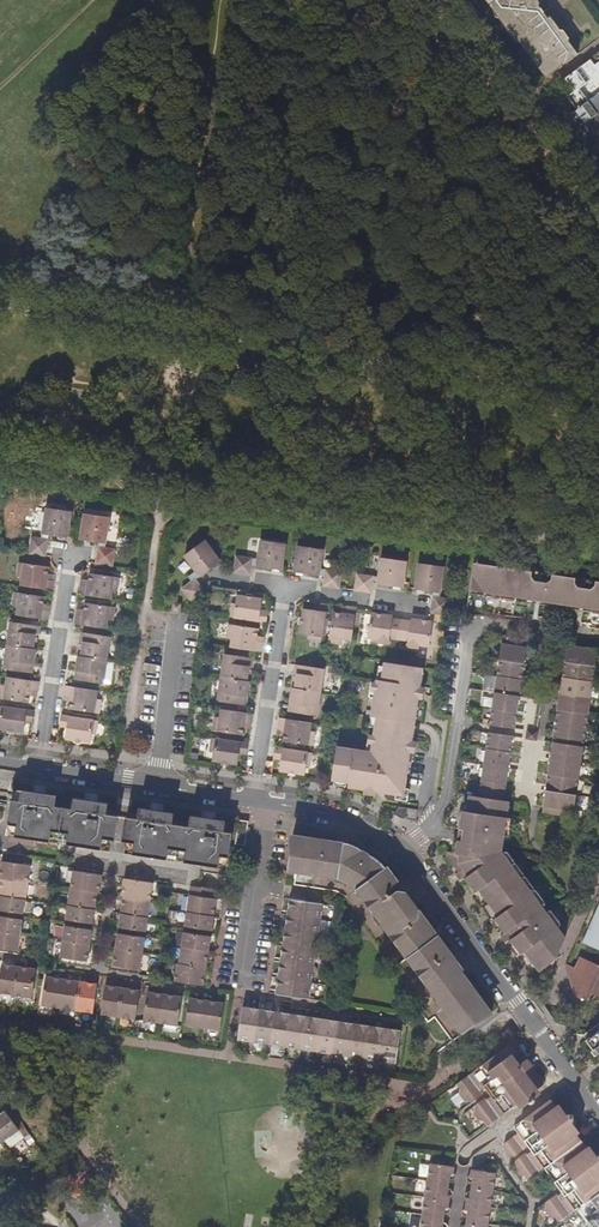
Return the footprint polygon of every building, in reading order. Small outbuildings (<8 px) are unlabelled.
[(517,43),(519,41),(547,78),(578,55),(569,43),(560,31),(551,18),(548,19),(539,7),(534,0),(485,0),(517,43)] [(564,31),(560,31),(569,43),(569,39),(564,31)] [(598,86),(598,52),(594,56),(598,62),(595,66),(591,60),(566,79),(575,91),(568,96),(577,110),(571,114),(580,127),(584,124),(598,143),(595,145),(598,151),(598,87),(598,86)] [(47,507),(46,522),(43,524),(42,532),(50,533),(68,536),(71,511),(62,510),(63,509),(47,507)] [(79,538),(100,541),(106,542),(110,518),(83,513),(79,538)] [(28,552),(47,555),(49,539),(32,536),(28,552)] [(200,576),(219,562),(221,561),(205,540),(184,555),(200,576)] [(256,564),(283,568),(286,544),(260,540),(256,564)] [(293,570),(320,574),(324,550),(297,546),(293,570)] [(100,547),(97,562),(113,564),(115,549),(100,547)] [(251,574),(253,564),(254,558),(235,555),(232,571),(251,574)] [(376,582),(403,586),(407,562),(380,558),(376,582)] [(46,587),(54,589),(56,577),(48,576),(49,567),(18,562),(16,575),(21,575),(20,584),(46,587)] [(474,562),(466,615),(466,616),(474,616),(482,563),(474,562)] [(414,588),(435,591),(441,592),(445,567),(418,563),(414,588)] [(474,616),(482,615),(514,621),(517,597),(598,611),(598,582),(482,563),(474,616)] [(324,584),(340,587),(342,571),(327,569),(326,575),(324,584)] [(86,594),(112,598),(113,590),(118,590),(120,578),(115,577),(89,573),(88,579),(87,584),(86,594)] [(372,591),(374,582),(374,576),(356,573),(354,589),(372,591)] [(192,601),(206,591),(197,578),(196,577),(182,588),(192,601)] [(16,613),(41,617),(43,608),(51,609),(52,598),(18,592),(13,592),(12,605),(17,606),(16,613)] [(229,615),(268,622),(269,611),(261,609),(263,599),(237,595),(236,605),(231,604),(229,615)] [(434,596),(432,612),(448,615),(448,612),(450,599),(434,596)] [(81,623),(84,624),(107,627),(108,619),(113,620),(115,607),(111,606),(84,602),(84,608),(83,613),(81,623)] [(323,637),(328,603),(316,602),(314,609),(303,608),(299,633),(308,634),(307,639),(322,642),(323,637)] [(352,641),(357,608),(346,606),(345,613),(333,611),(329,638),(329,642),(342,644),(343,639),(352,641)] [(393,615),(372,612),(368,638),(378,640),(377,643),(388,645),(389,641),(393,618),(393,615)] [(412,621),(410,621),(407,644),(407,647),(419,649),(419,646),(428,647),(432,621),(431,621),(412,618),(412,621)] [(37,648),(40,626),(9,622),(6,643),(37,648)] [(230,646),(255,650),(257,641),(264,642),(266,629),(233,624),(228,623),(226,637),(231,638),(230,646)] [(83,632),(79,654),(107,659),(111,637),(83,632)] [(503,635),(491,724),(515,728),(522,679),(524,663),(527,646),(528,638),(503,635)] [(33,672),(37,648),(6,643),(2,667),(33,672)] [(544,806),(543,813),(573,818),(574,811),(576,794),(579,779),(581,762),(590,698),(595,665),(598,649),(568,644),(565,660),(561,693),(558,710),(556,724),(553,741),(551,757),(546,790),(544,806)] [(107,659),(79,654),(76,679),(104,683),(107,659)] [(251,681),(254,658),(224,654),(221,676),(251,681)] [(424,667),(396,663),(383,661),(381,680),(376,679),(370,716),(376,717),(371,751),(337,746),(336,756),(332,781),(348,783),(347,788),(405,797),(424,667)] [(296,664),(293,687),(322,692),(325,669),(296,664)] [(32,679),(7,675),(5,685),(0,684),(0,697),(3,698),(29,702),(31,689),(38,690),(40,680),(32,679)] [(247,705),(251,681),(221,676),(217,700),(247,705)] [(98,689),(75,686),(72,685),(67,685),(65,694),(71,695),(70,700),(69,708),(95,712),(99,713),(101,700),(97,699),(98,689)] [(293,687),(290,711),(318,716),(322,692),(293,687)] [(35,710),(2,705),(0,718),(0,729),(23,732),(25,721),(33,723),(35,710)] [(254,713),(246,712),(221,708),(219,717),(213,716),(211,730),(217,731),(243,735),(245,722),(252,723),(254,713)] [(94,719),(68,715),(63,714),(61,725),(66,726),(65,739),(90,742),(92,733),(96,734),(98,720),(94,719)] [(312,722),(289,718),(281,717),(278,733),(284,734),(283,741),(309,744),(314,745),(316,732),(311,731),(312,722)] [(528,729),(526,739),(536,740),(538,730),(528,729)] [(488,732),(479,797),(504,801),(507,784),(509,768),(514,736),(488,732)] [(247,755),(249,742),(216,737),(212,737),(210,748),(215,749),(213,761),(238,765),(240,754),(247,755)] [(313,752),(276,746),(274,759),(280,760),(279,771),(304,775),(306,765),(311,766),(313,752)] [(27,784),(15,782),(14,789),(21,790),(19,801),(12,799),(0,798),(0,823),(16,825),(14,836),(49,841),(50,830),(60,832),(64,807),(55,806),(56,795),(26,791),(27,784)] [(564,939),(565,936),(542,904),(531,890),(503,851),(507,825),(510,802),(504,801),(479,797),(468,795),(466,811),(463,810),(460,828),(457,852),(447,852),(447,857),(458,872),(456,873),(499,933),(503,931),(514,945),(510,948),(531,977),(540,971),(564,939)] [(64,807),(60,832),(69,833),(67,844),(101,849),(102,838),(114,840),(118,815),(106,813),(108,803),(74,798),(72,808),(64,807)] [(400,817),(408,807),(399,806),(395,813),(400,817)] [(416,819),(417,808),(408,807),(407,818),(416,819)] [(220,856),(228,857),(232,833),(224,832),(225,821),(191,816),(190,826),(172,824),(173,813),(140,808),(138,818),(126,817),(123,841),(135,844),(133,854),(167,859),(169,848),(186,851),(185,861),(218,867),(220,856)] [(248,822),(242,821),(239,821),(236,844),(237,844),(245,845),(248,822)] [(356,890),(402,953),(462,1034),(476,1023),(492,1011),(464,971),(464,968),(463,966),(425,915),(387,866),(386,867),(369,853),(359,848),(344,842),(293,833),(287,871),(311,875),(338,880),(356,890)] [(24,913),(31,865),(3,861),(0,879),(0,881),(0,910),(24,913)] [(65,919),(93,923),(98,893),(100,893),(102,874),(73,870),(65,919)] [(154,882),(124,878),(121,896),(123,896),(120,913),(119,927),(146,931),(151,900),(153,885),(154,882)] [(217,894),(190,890),(189,895),(189,898),(187,912),(186,911),(184,926),(212,930),(216,902),(217,894)] [(279,977),(277,993),(310,998),(324,904),(291,899),(289,914),(286,930),(284,946),(279,977)] [(582,943),(598,950),(598,903),(582,943)] [(19,951),(21,934),(23,919),(0,916),(0,948),(19,951)] [(60,957),(88,961),(90,944),(92,929),(64,925),(60,957)] [(209,951),(211,936),(183,932),(179,964),(177,964),(175,980),(204,985),(206,968),(209,951)] [(145,937),(117,933),(115,948),(113,964),(114,965),(141,969),(143,952),(145,937)] [(581,957),(575,970),(566,965),(575,996),(590,999),(592,997),(593,996),(593,994),(598,996),(598,965),(581,957)] [(32,998),(36,968),(20,966),(2,963),(0,978),(0,993),(32,998)] [(63,978),(46,975),(42,1006),(93,1013),(97,983),(81,981),(63,978)] [(123,987),(105,984),(101,1014),(135,1020),(140,990),(123,987)] [(162,1024),(178,1027),(179,1025),(183,996),(166,994),(148,991),(144,1021),(162,1024)] [(190,997),(186,1025),(219,1030),(224,1003),(207,1000),(190,997)] [(243,1007),(238,1041),(255,1044),(271,1046),(286,1048),(302,1051),(317,1053),(334,1055),(350,1058),(381,1062),(395,1065),(401,1031),(386,1029),(370,1026),(355,1024),(338,1021),(322,1019),(291,1014),(260,1010),(243,1007)] [(586,1040),(598,1058),(598,1029),(586,1040)] [(514,1042),(474,1071),(485,1087),(495,1100),(505,1113),(545,1083),(533,1066),(530,1068),(524,1061),(527,1059),(514,1042)] [(473,1102),(482,1096),(479,1091),(485,1087),(474,1071),(456,1084),(460,1089),(459,1094),(464,1101),(473,1102)] [(488,1105),(495,1100),(485,1087),(479,1091),(482,1096),(484,1099),(488,1105)] [(458,1093),(450,1098),(457,1109),(465,1105),(458,1093)] [(598,1193),(598,1157),(591,1146),(596,1142),(581,1122),(576,1126),(568,1115),(573,1111),(560,1093),(514,1127),(518,1133),(528,1146),(531,1149),(516,1160),(515,1162),(515,1169),(520,1176),(525,1176),(528,1181),(531,1180),(545,1169),(561,1191),(546,1202),(545,1211),(550,1218),(556,1217),(559,1222),(598,1193)] [(489,1125),(505,1113),(495,1100),(488,1105),(484,1099),(475,1106),(474,1114),(479,1121),(483,1121),(486,1125),(489,1125)] [(4,1142),(6,1140),(11,1148),(24,1138),(19,1130),(25,1126),(9,1106),(3,1110),(0,1113),(0,1137),(4,1142)] [(514,1157),(528,1146),(518,1133),(504,1143),(503,1147),(510,1156),(514,1157)] [(420,1226),(448,1226),(448,1225),(448,1224),(446,1222),(445,1222),(444,1222),(445,1217),(445,1213),(448,1212),(449,1212),(450,1211),(450,1209),(450,1207),(449,1206),(450,1201),(451,1195),(452,1194),(452,1193),(452,1191),(452,1190),(451,1189),(450,1189),(449,1188),(450,1185),(451,1179),(452,1179),(454,1178),(455,1176),(455,1174),(454,1172),(454,1167),(430,1163),(420,1226)] [(496,1173),(475,1170),(471,1170),(470,1176),(469,1177),(468,1178),(468,1180),(468,1181),(469,1182),(470,1183),(471,1183),(471,1188),(470,1192),(469,1192),(467,1193),(466,1194),(466,1196),(467,1197),(467,1198),(468,1199),(469,1199),(469,1203),(467,1211),(466,1211),(464,1213),(464,1214),(464,1215),(464,1217),(465,1218),(466,1218),(466,1225),(464,1225),(462,1226),(488,1226),(496,1173)]
